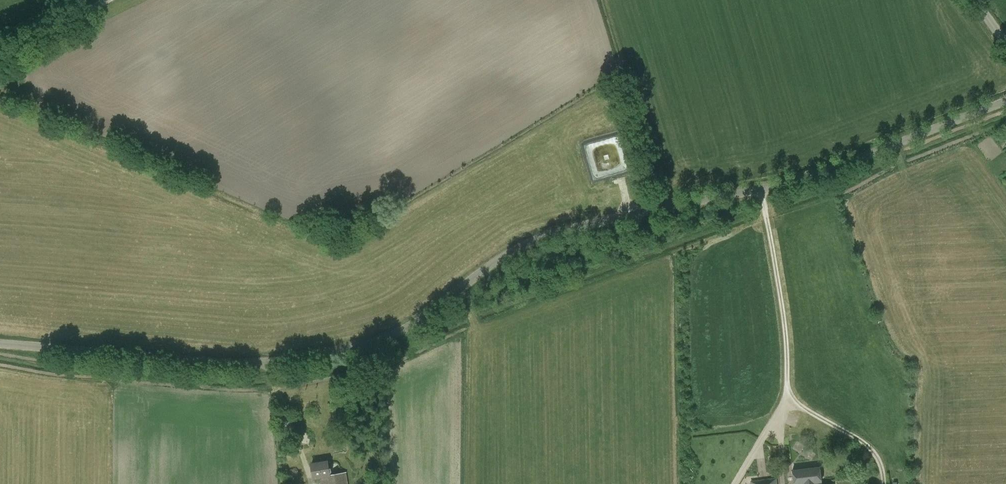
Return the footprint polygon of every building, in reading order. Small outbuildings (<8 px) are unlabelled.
[(329,475),(327,461),(312,464),(314,478),(324,476),(325,483),(348,483),(346,472),(329,475)] [(815,483),(821,482),(820,467),(792,470),(794,483),(815,483)]
